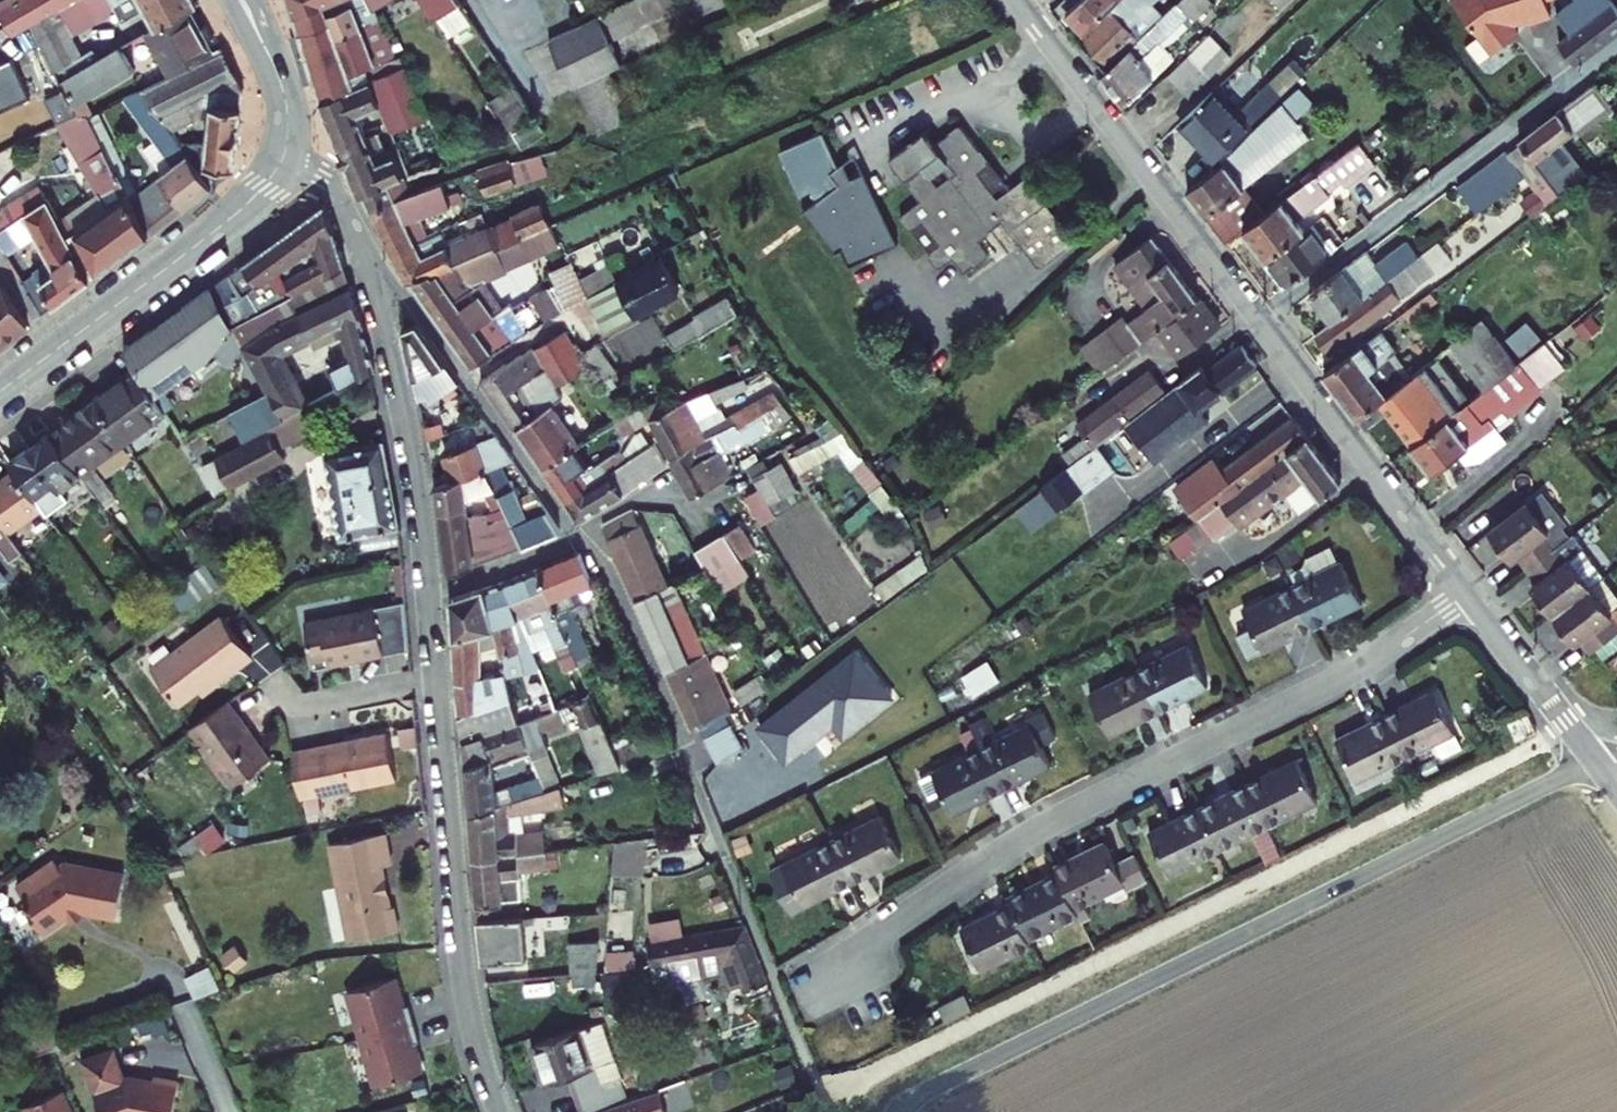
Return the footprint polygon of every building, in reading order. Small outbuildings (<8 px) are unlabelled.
[(0,7),(0,10),(13,35),(32,23),(72,0),(12,0),(0,7)] [(32,23),(42,43),(68,27),(73,36),(117,11),(114,5),(108,8),(104,0),(72,0),(32,23)] [(147,8),(160,0),(104,0),(108,8),(114,5),(123,21),(147,8)] [(156,26),(188,8),(198,3),(196,0),(160,0),(147,8),(156,26)] [(294,15),(321,5),(326,17),(353,7),(355,10),(372,3),(370,0),(289,0),(294,15)] [(459,0),(425,0),(449,37),(473,21),(459,0)] [(598,14),(610,41),(700,0),(628,0),(598,14)] [(1066,12),(1084,32),(1110,8),(1118,0),(1079,0),(1066,12)] [(1149,30),(1132,12),(1137,7),(1135,5),(1139,0),(1118,0),(1110,8),(1112,10),(1078,41),(1104,69),(1138,37),(1139,39),(1149,30)] [(1213,2),(1210,0),(1181,0),(1156,24),(1149,30),(1139,39),(1100,76),(1123,106),(1174,58),(1163,46),(1173,39),(1194,20),(1190,16),(1196,11),(1199,15),(1213,2)] [(1156,24),(1181,0),(1161,0),(1159,2),(1161,4),(1148,16),(1156,24)] [(1551,15),(1546,0),(1451,0),(1493,53),(1518,32),(1510,22),(1515,18),(1524,15),(1527,23),(1551,15)] [(1556,13),(1571,32),(1558,42),(1574,64),(1616,32),(1616,9),(1610,0),(1573,0),(1556,13)] [(294,15),(300,35),(328,24),(336,39),(361,28),(371,23),(380,20),(374,7),(372,3),(355,10),(353,7),(326,17),(321,5),(294,15)] [(148,31),(171,74),(213,52),(188,8),(156,26),(148,31)] [(1190,16),(1194,20),(1199,15),(1196,11),(1190,16)] [(549,38),(566,74),(615,51),(610,41),(598,14),(549,38)] [(371,23),(386,61),(396,57),(380,20),(371,23)] [(328,24),(300,35),(310,66),(321,104),(370,82),(379,105),(390,131),(430,115),(421,94),(417,95),(401,55),(396,57),(386,61),(371,23),(361,28),(336,39),(328,24)] [(42,43),(49,56),(75,40),(73,36),(68,27),(42,43)] [(1212,35),(1190,56),(1201,68),(1223,46),(1212,35)] [(51,61),(56,70),(83,54),(75,40),(49,56),(51,61)] [(1201,68),(1211,78),(1234,57),(1223,46),(1201,68)] [(83,54),(56,70),(73,105),(84,99),(134,70),(120,47),(100,58),(94,48),(83,54)] [(209,143),(180,143),(212,187),(236,168),(243,89),(222,47),(213,52),(171,74),(172,76),(140,90),(151,105),(151,104),(164,122),(171,130),(193,118),(187,103),(204,96),(203,106),(212,107),(211,118),(209,143)] [(615,51),(566,74),(572,88),(581,83),(613,69),(622,65),(615,51)] [(1190,56),(1170,76),(1181,88),(1201,68),(1190,56)] [(1,110),(31,97),(11,57),(0,63),(0,108),(1,110)] [(1212,91),(1178,123),(1216,162),(1221,157),(1250,130),(1247,127),(1306,72),(1293,59),(1235,115),(1212,91)] [(1201,68),(1181,88),(1190,98),(1211,78),(1201,68)] [(621,85),(613,69),(581,83),(589,99),(621,85)] [(379,105),(370,82),(321,104),(359,195),(364,193),(371,209),(411,194),(393,149),(386,152),(378,133),(367,136),(358,114),(379,105)] [(1594,84),(1569,102),(1584,123),(1572,132),(1575,137),(1578,137),(1613,110),(1594,84)] [(638,118),(621,85),(589,99),(605,132),(638,118)] [(490,103),(508,131),(534,115),(516,86),(490,103)] [(1186,190),(1226,242),(1243,229),(1264,214),(1243,187),(1279,160),(1270,147),(1300,124),(1296,119),(1314,103),(1299,86),(1251,131),(1250,130),(1221,157),(1225,161),(1186,190)] [(138,193),(131,199),(149,236),(212,187),(180,143),(171,130),(164,122),(151,104),(151,105),(140,90),(124,98),(156,140),(143,149),(163,175),(138,193)] [(187,103),(193,118),(202,117),(211,118),(212,107),(203,106),(204,96),(187,103)] [(88,118),(93,115),(84,99),(73,105),(78,115),(80,118),(86,115),(88,118)] [(1569,102),(1519,141),(1521,143),(1560,194),(1575,182),(1564,168),(1574,160),(1560,141),(1572,132),(1584,123),(1569,102)] [(131,199),(138,193),(98,112),(93,115),(88,118),(103,148),(118,178),(120,177),(131,199)] [(73,117),(57,124),(99,194),(108,209),(94,220),(115,261),(149,236),(131,199),(120,177),(118,178),(103,148),(88,118),(86,115),(80,118),(78,115),(73,117)] [(523,147),(545,132),(536,118),(513,132),(523,147)] [(922,204),(898,221),(940,272),(953,261),(964,275),(990,255),(981,243),(1004,226),(1037,269),(1072,242),(1026,181),(998,202),(977,176),(995,162),(965,124),(937,146),(930,135),(893,164),(922,204)] [(1270,147),(1279,160),(1309,137),(1300,124),(1270,147)] [(896,244),(863,172),(851,178),(840,183),(832,172),(840,166),(823,131),(780,151),(801,195),(812,190),(817,200),(805,208),(838,252),(841,249),(849,266),(896,244)] [(1359,141),(1264,214),(1243,229),(1266,259),(1304,230),(1297,220),(1329,195),(1327,192),(1340,181),(1344,187),(1375,163),(1359,141)] [(1560,194),(1521,143),(1507,154),(1524,176),(1519,180),(1523,185),(1528,181),(1546,205),(1560,194)] [(1505,151),(1457,187),(1476,213),(1519,180),(1524,176),(1507,154),(1505,151)] [(545,175),(538,155),(510,163),(510,165),(516,183),(545,175)] [(1564,168),(1575,182),(1585,175),(1574,160),(1564,168)] [(479,170),(480,175),(510,165),(510,163),(509,161),(479,170)] [(832,172),(840,183),(851,178),(844,163),(840,166),(832,172)] [(480,175),(486,193),(516,183),(510,165),(480,175)] [(428,237),(427,235),(418,216),(451,205),(450,204),(461,200),(458,191),(448,195),(444,182),(411,194),(371,209),(391,252),(428,237)] [(39,186),(1,208),(0,213),(0,230),(47,199),(39,186)] [(99,194),(85,203),(94,220),(108,209),(99,194)] [(2,248),(33,228),(38,236),(50,260),(33,272),(34,273),(22,282),(42,315),(89,280),(59,221),(47,199),(0,230),(0,245),(2,248)] [(325,202),(267,246),(286,276),(294,292),(344,265),(325,202)] [(94,220),(85,203),(66,216),(76,232),(94,220)] [(520,238),(551,225),(541,203),(512,216),(513,217),(489,227),(496,243),(498,247),(520,238)] [(66,216),(59,221),(89,280),(115,261),(94,220),(76,232),(66,216)] [(551,225),(520,238),(529,260),(560,246),(551,225)] [(1266,259),(1286,286),(1330,252),(1322,242),(1310,226),(1304,230),(1266,259)] [(428,237),(391,252),(407,282),(412,280),(460,263),(459,261),(496,243),(489,227),(447,245),(440,230),(427,235),(428,237)] [(2,248),(6,256),(38,236),(33,228),(2,248)] [(1089,339),(1108,366),(1133,347),(1159,328),(1199,299),(1152,236),(1115,264),(1147,307),(1128,324),(1122,315),(1089,339)] [(1322,242),(1330,252),(1337,247),(1330,237),(1322,242)] [(1331,322),(1418,256),(1406,240),(1376,264),(1366,251),(1310,294),(1331,322)] [(1434,271),(1451,259),(1438,242),(1421,254),(1434,271)] [(412,280),(447,330),(468,316),(476,327),(494,314),(503,308),(483,280),(507,270),(498,247),(496,243),(459,261),(460,263),(412,280)] [(267,246),(213,287),(231,326),(233,325),(294,292),(286,276),(267,246)] [(1331,322),(1315,335),(1328,353),(1434,271),(1421,254),(1418,256),(1331,322)] [(680,292),(661,257),(618,280),(637,314),(680,292)] [(557,281),(554,283),(567,309),(570,307),(588,296),(581,281),(571,261),(552,270),(557,281)] [(233,325),(244,347),(273,325),(351,287),(344,265),(294,292),(233,325)] [(607,286),(600,272),(581,281),(588,296),(607,286)] [(588,296),(606,330),(637,314),(618,280),(607,286),(588,296)] [(9,295),(2,283),(0,285),(0,302),(9,295)] [(539,292),(554,316),(567,309),(554,283),(539,292)] [(136,368),(165,412),(174,406),(163,390),(209,357),(233,325),(231,326),(213,287),(124,349),(136,368)] [(299,409),(307,405),(279,352),(309,338),(335,326),(338,337),(341,336),(363,329),(351,287),(273,325),(244,347),(270,393),(283,417),(299,409)] [(530,297),(544,322),(554,316),(539,292),(530,297)] [(1431,292),(1403,313),(1409,321),(1437,300),(1431,292)] [(28,325),(9,295),(0,302),(0,346),(28,325)] [(674,335),(668,339),(675,349),(738,313),(729,296),(695,315),(694,323),(674,334),(674,335)] [(1179,355),(1219,326),(1199,299),(1159,328),(1179,355)] [(447,330),(472,364),(528,332),(510,303),(503,308),(494,314),(476,327),(468,316),(447,330)] [(1324,374),(1357,417),(1379,400),(1412,443),(1516,365),(1482,322),(1412,375),(1406,379),(1389,356),(1394,352),(1397,350),(1382,329),(1324,374)] [(314,348),(338,337),(335,326),(309,338),(314,348)] [(445,394),(461,384),(422,326),(404,333),(419,400),(430,397),(433,402),(436,400),(445,394)] [(346,351),(367,345),(363,329),(341,336),(346,351)] [(533,349),(555,385),(588,365),(582,356),(564,330),(533,349)] [(1079,347),(1098,373),(1108,366),(1089,339),(1079,347)] [(1519,362),(1536,383),(1562,362),(1546,342),(1519,362)] [(1207,371),(1202,365),(1129,419),(1113,431),(1129,452),(1140,443),(1155,462),(1209,420),(1200,407),(1257,364),(1242,344),(1207,371)] [(367,345),(346,351),(348,358),(329,368),(339,388),(374,370),(367,345)] [(588,365),(600,383),(616,372),(597,345),(582,356),(588,365)] [(482,380),(516,429),(551,404),(562,397),(555,385),(533,349),(533,348),(503,365),(482,380)] [(1389,356),(1406,379),(1412,375),(1394,352),(1389,356)] [(1412,443),(1410,445),(1432,472),(1457,453),(1470,444),(1481,459),(1507,440),(1495,424),(1489,416),(1503,405),(1509,413),(1541,389),(1536,383),(1519,362),(1516,365),(1412,443)] [(136,368),(96,397),(126,441),(165,412),(136,368)] [(1149,370),(1076,424),(1084,436),(1061,452),(1069,463),(1080,455),(1113,431),(1129,419),(1126,416),(1163,388),(1149,370)] [(769,408),(781,401),(773,392),(725,418),(720,407),(718,408),(715,401),(749,385),(745,376),(687,400),(670,409),(649,420),(670,458),(736,422),(739,428),(769,408)] [(230,414),(242,439),(266,427),(283,417),(270,393),(230,414)] [(50,431),(87,482),(102,503),(115,494),(93,465),(126,441),(96,397),(50,431)] [(649,420),(670,409),(663,398),(642,408),(649,420)] [(777,425),(792,414),(781,401),(769,408),(777,425)] [(516,429),(544,469),(579,445),(551,404),(516,429)] [(1489,416),(1495,424),(1509,413),(1503,405),(1489,416)] [(628,413),(636,427),(649,420),(642,408),(641,407),(628,413)] [(739,428),(736,422),(670,458),(671,461),(690,497),(726,478),(730,470),(720,450),(744,438),(746,441),(777,425),(769,408),(739,428)] [(267,431),(276,448),(311,430),(299,409),(283,417),(266,427),(267,431)] [(622,493),(608,473),(627,461),(623,454),(619,449),(622,448),(622,442),(619,437),(636,427),(628,413),(602,430),(615,451),(589,467),(588,466),(577,474),(587,489),(567,502),(579,520),(622,494),(622,493)] [(1308,436),(1293,416),(1222,470),(1214,458),(1176,486),(1198,517),(1221,501),(1308,436)] [(244,443),(267,431),(266,427),(242,439),(244,443)] [(544,469),(567,502),(587,489),(577,474),(588,466),(589,467),(615,451),(602,430),(595,434),(579,445),(544,469)] [(622,493),(666,464),(654,443),(650,446),(640,430),(635,434),(623,454),(627,461),(608,473),(622,493)] [(50,431),(10,460),(16,468),(42,504),(47,511),(87,482),(50,431)] [(231,486),(282,458),(276,448),(267,431),(244,443),(216,458),(231,486)] [(1342,481),(1308,436),(1221,501),(1198,517),(1213,538),(1284,488),(1302,511),(1342,481)] [(502,457),(489,437),(439,457),(446,478),(475,467),(494,460),(502,457)] [(341,538),(400,527),(383,441),(325,452),(341,538)] [(1457,453),(1465,462),(1481,459),(1470,444),(1457,453)] [(1069,463),(1040,485),(1058,509),(1098,479),(1080,455),(1069,463)] [(231,486),(216,458),(201,466),(216,493),(218,492),(231,486)] [(494,460),(475,467),(485,489),(497,511),(511,541),(549,527),(522,488),(510,494),(494,460)] [(760,487),(743,497),(753,513),(796,489),(781,461),(754,475),(760,487)] [(429,484),(432,510),(457,505),(456,499),(485,489),(475,467),(446,478),(429,484)] [(7,530),(42,504),(16,468),(0,479),(0,520),(7,530)] [(102,503),(106,509),(119,500),(115,494),(102,503)] [(1531,566),(1568,538),(1558,524),(1563,521),(1558,515),(1534,497),(1489,531),(1511,560),(1517,556),(1521,552),(1531,566)] [(457,505),(432,510),(437,568),(462,559),(511,541),(497,511),(479,521),(476,514),(458,517),(457,505)] [(633,508),(602,524),(635,599),(666,586),(633,508)] [(1,547),(10,560),(23,551),(7,530),(0,520),(0,547),(1,547)] [(755,548),(740,523),(724,533),(740,558),(755,548)] [(1167,540),(1177,556),(1200,543),(1190,527),(1167,540)] [(720,593),(750,575),(740,558),(724,533),(695,550),(720,593)] [(1531,587),(1553,615),(1604,576),(1572,535),(1568,538),(1531,566),(1541,579),(1537,583),(1531,587)] [(1303,566),(1287,574),(1292,585),(1313,626),(1362,602),(1334,545),(1305,559),(1303,566)] [(538,567),(576,659),(590,653),(582,633),(576,635),(571,624),(577,622),(570,606),(582,601),(577,590),(593,583),(580,550),(538,567)] [(1517,556),(1527,569),(1531,566),(1521,552),(1517,556)] [(927,569),(921,554),(874,586),(884,601),(927,569)] [(402,562),(394,564),(397,594),(405,594),(402,562)] [(1527,569),(1537,583),(1541,579),(1531,566),(1527,569)] [(576,659),(538,567),(503,580),(525,635),(547,627),(552,640),(564,670),(578,664),(576,659)] [(1553,615),(1574,643),(1580,639),(1584,636),(1595,649),(1602,659),(1616,648),(1616,596),(1611,588),(1614,586),(1606,575),(1604,576),(1553,615)] [(703,577),(685,585),(691,600),(709,591),(703,577)] [(525,635),(503,580),(484,588),(498,644),(504,670),(505,675),(524,670),(538,666),(531,648),(525,635)] [(582,601),(597,594),(593,583),(577,590),(582,601)] [(704,655),(672,583),(666,586),(635,599),(667,671),(704,655)] [(1313,626),(1292,585),(1243,609),(1252,627),(1237,634),(1249,658),(1264,651),(1313,626)] [(463,742),(519,723),(505,675),(504,670),(478,674),(478,650),(498,644),(484,588),(452,598),(450,600),(454,685),(462,735),(463,742)] [(404,605),(301,624),(308,664),(309,671),(325,668),(408,653),(404,605)] [(238,665),(252,655),(223,615),(153,668),(179,702),(235,661),(238,665)] [(571,624),(576,635),(582,633),(577,622),(571,624)] [(531,648),(552,640),(547,627),(525,635),(531,648)] [(1580,639),(1590,653),(1595,649),(1584,636),(1580,639)] [(1159,711),(1208,686),(1188,645),(1138,669),(1159,711)] [(855,650),(757,727),(787,765),(837,727),(844,736),(892,698),(855,650)] [(578,664),(583,676),(598,670),(590,653),(576,659),(578,664)] [(704,655),(667,671),(692,725),(697,723),(704,738),(731,723),(725,711),(730,709),(706,654),(704,655)] [(971,696),(999,680),(987,659),(959,675),(971,696)] [(238,665),(235,661),(179,702),(183,707),(238,665)] [(1089,694),(1110,735),(1159,711),(1138,669),(1089,694)] [(733,691),(740,705),(770,686),(762,673),(733,691)] [(1438,689),(1387,714),(1407,755),(1436,741),(1456,732),(1438,689)] [(463,742),(467,776),(492,767),(491,757),(544,739),(542,731),(564,722),(564,720),(578,714),(599,765),(588,770),(591,776),(621,766),(614,750),(591,695),(556,709),(519,723),(463,742)] [(231,785),(271,757),(229,699),(190,727),(231,785)] [(981,747),(1002,789),(1051,764),(1041,744),(1055,737),(1042,711),(1028,718),(1030,723),(995,740),(983,717),(970,724),(971,727),(981,747)] [(1358,780),(1407,755),(1387,714),(1338,738),(1358,780)] [(704,738),(717,762),(744,747),(731,723),(704,738)] [(401,747),(420,744),(418,724),(398,727),(401,747)] [(969,753),(981,747),(971,727),(960,733),(969,753)] [(621,766),(623,770),(675,748),(667,728),(614,750),(621,766)] [(319,794),(397,779),(388,731),(355,737),(356,745),(293,757),(301,797),(304,797),(307,811),(322,809),(319,794)] [(1456,732),(1436,741),(1444,755),(1463,747),(1456,732)] [(356,745),(355,737),(292,749),(293,757),(356,745)] [(952,813),(1002,789),(981,747),(969,753),(919,778),(929,799),(942,792),(952,813)] [(532,757),(546,790),(559,786),(546,752),(532,757)] [(470,814),(546,790),(532,757),(531,753),(522,756),(532,780),(495,791),(494,777),(501,776),(500,765),(492,767),(467,776),(470,814)] [(1301,757),(1250,781),(1271,822),(1320,798),(1301,757)] [(698,773),(708,797),(722,791),(713,767),(698,773)] [(1271,822),(1250,781),(1203,804),(1223,846),(1271,822)] [(470,814),(473,858),(518,854),(547,850),(544,829),(521,832),(517,832),(516,830),(512,831),(510,814),(519,812),(564,805),(561,785),(559,786),(546,790),(470,814)] [(1174,870),(1223,846),(1203,804),(1154,827),(1174,870)] [(317,815),(319,828),(338,824),(335,812),(317,815)] [(510,814),(512,831),(516,830),(517,832),(521,832),(519,812),(510,814)] [(901,857),(881,815),(831,840),(852,881),(901,857)] [(349,938),(402,928),(397,904),(394,904),(386,863),(390,862),(384,831),(330,842),(336,871),(339,870),(344,898),(341,899),(349,938)] [(185,857),(209,850),(198,834),(178,848),(185,857)] [(614,841),(612,874),(644,874),(644,838),(614,841)] [(802,906),(852,881),(831,840),(782,864),(802,906)] [(1107,841),(1059,864),(1062,871),(1079,905),(1150,872),(1139,850),(1116,860),(1107,841)] [(549,867),(547,850),(518,854),(473,858),(478,919),(521,916),(520,899),(522,899),(520,870),(549,867)] [(56,859),(18,886),(29,901),(25,904),(45,932),(70,915),(69,913),(77,907),(118,915),(125,872),(67,861),(61,866),(56,859)] [(772,869),(793,911),(802,906),(782,864),(772,869)] [(1014,893),(1019,902),(1036,935),(1083,912),(1079,905),(1062,871),(1014,893)] [(1036,935),(1019,902),(968,927),(987,967),(1039,941),(1036,935)] [(596,971),(605,970),(607,948),(610,910),(601,911),(596,971)] [(521,916),(478,919),(483,961),(537,957),(535,932),(568,929),(571,974),(596,971),(601,911),(524,917),(524,916),(521,916)] [(745,925),(722,929),(731,952),(697,958),(703,973),(704,975),(719,970),(727,989),(742,985),(744,991),(768,983),(745,925)] [(722,929),(607,948),(605,970),(652,965),(655,981),(670,979),(703,973),(697,958),(731,952),(722,929)] [(247,961),(234,946),(222,956),(234,971),(247,961)] [(603,973),(605,994),(632,991),(630,970),(603,973)] [(670,979),(678,1006),(710,994),(708,989),(704,975),(703,973),(670,979)] [(347,991),(361,1038),(414,1022),(409,1004),(404,1006),(395,977),(347,991)] [(710,994),(713,1002),(720,999),(716,987),(708,989),(710,994)] [(713,1002),(674,1014),(678,1026),(724,1010),(720,999),(713,1002)] [(628,1099),(599,1021),(532,1045),(546,1084),(568,1076),(581,1111),(591,1111),(628,1099)] [(361,1038),(375,1085),(423,1070),(414,1042),(420,1040),(414,1022),(361,1038)] [(82,1060),(90,1078),(119,1066),(111,1047),(82,1060)] [(119,1066),(90,1078),(104,1111),(173,1111),(178,1081),(154,1077),(152,1084),(129,1080),(127,1085),(119,1066)] [(64,1088),(23,1106),(25,1111),(74,1111),(64,1088)] [(659,1089),(628,1099),(591,1111),(667,1111),(659,1089)]
